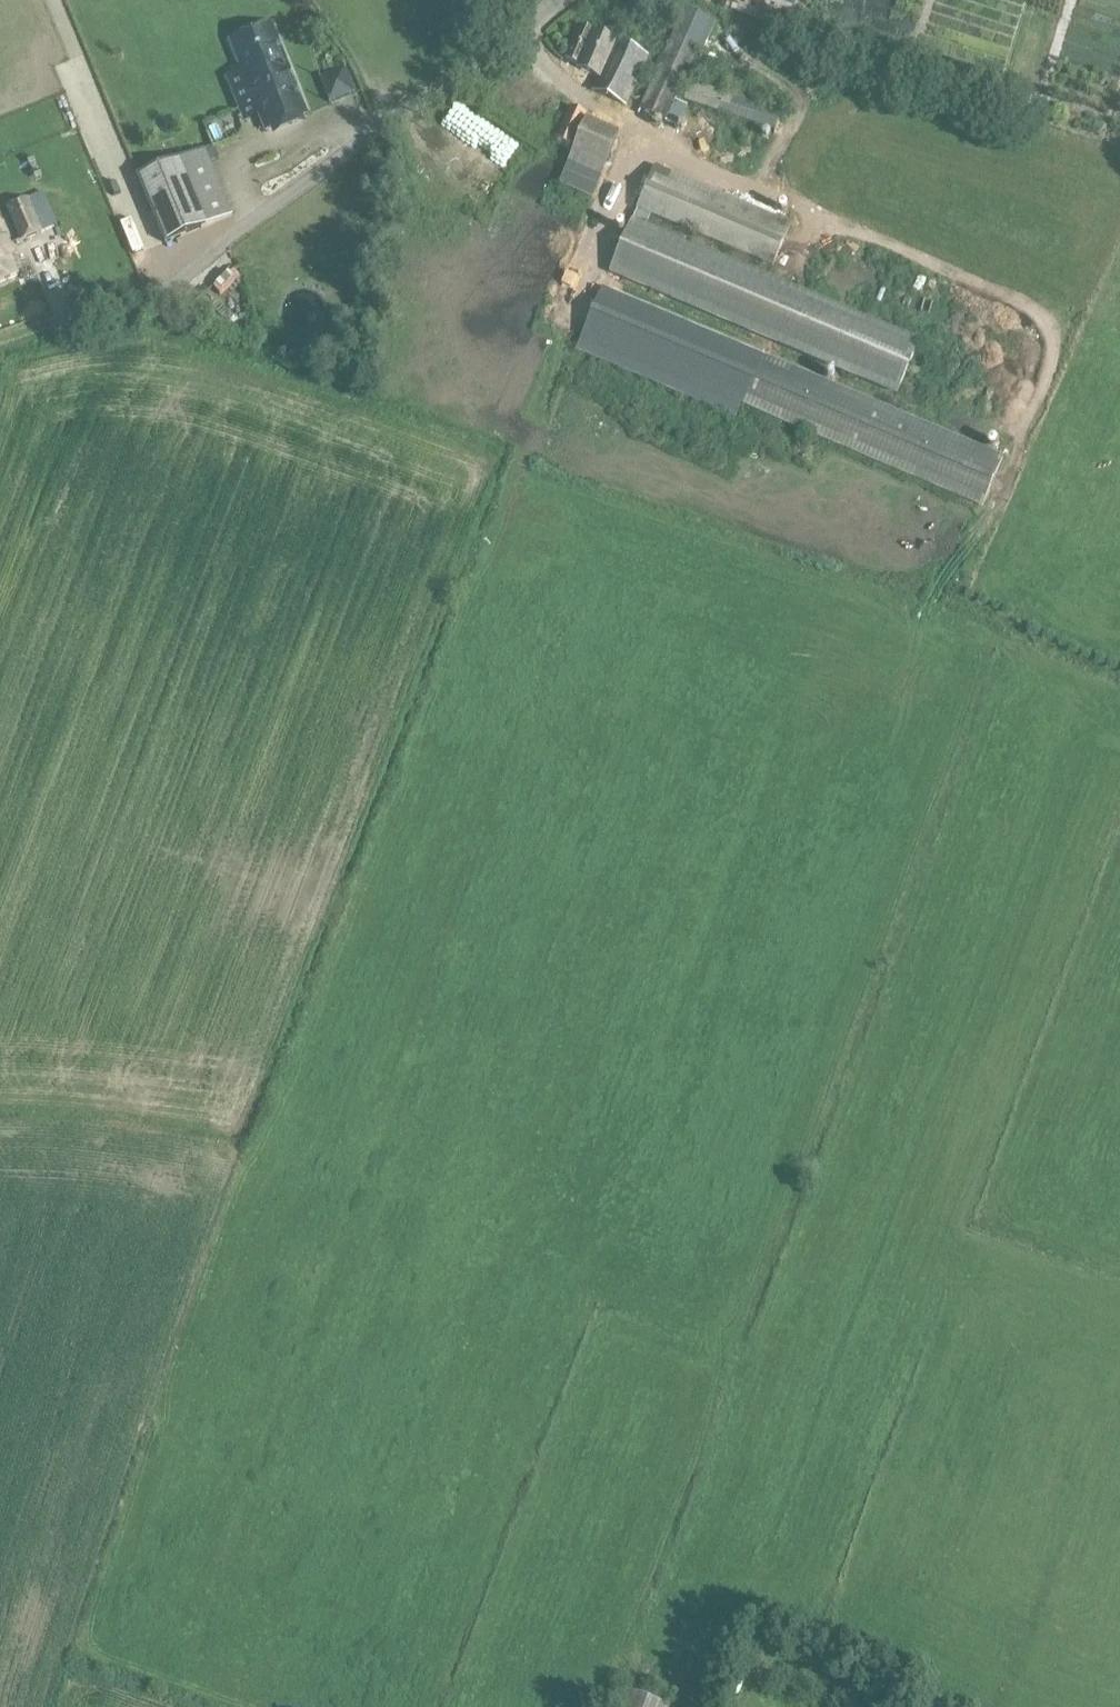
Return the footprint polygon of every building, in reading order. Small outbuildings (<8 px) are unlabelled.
[(685,9),(674,34),(699,46),(704,48),(715,23),(685,9)] [(280,57),(268,27),(230,42),(265,130),(307,114),(284,56),(280,57)] [(599,79),(615,42),(581,27),(566,59),(579,65),(577,69),(599,79)] [(674,34),(640,110),(666,121),(675,101),(699,46),(674,34)] [(345,67),(319,77),(330,103),(356,93),(345,67)] [(693,78),(685,100),(753,123),(761,101),(693,78)] [(675,101),(666,121),(679,127),(688,107),(675,101)] [(574,148),(586,119),(588,114),(570,108),(555,140),(574,148)] [(233,215),(205,148),(140,175),(167,243),(233,215)] [(655,166),(637,210),(651,216),(774,269),(793,224),(655,166)] [(27,198),(10,206),(25,240),(42,232),(27,198)] [(651,216),(637,210),(610,271),(898,393),(919,342),(647,226),(651,216)] [(1,233),(0,234),(0,283),(19,276),(1,233)] [(540,234),(531,253),(541,258),(551,239),(540,234)] [(604,288),(583,338),(744,406),(765,356),(604,288)] [(765,356),(744,406),(982,507),(1003,457),(765,356)] [(621,1693),(616,1706),(658,1706),(621,1693)]
